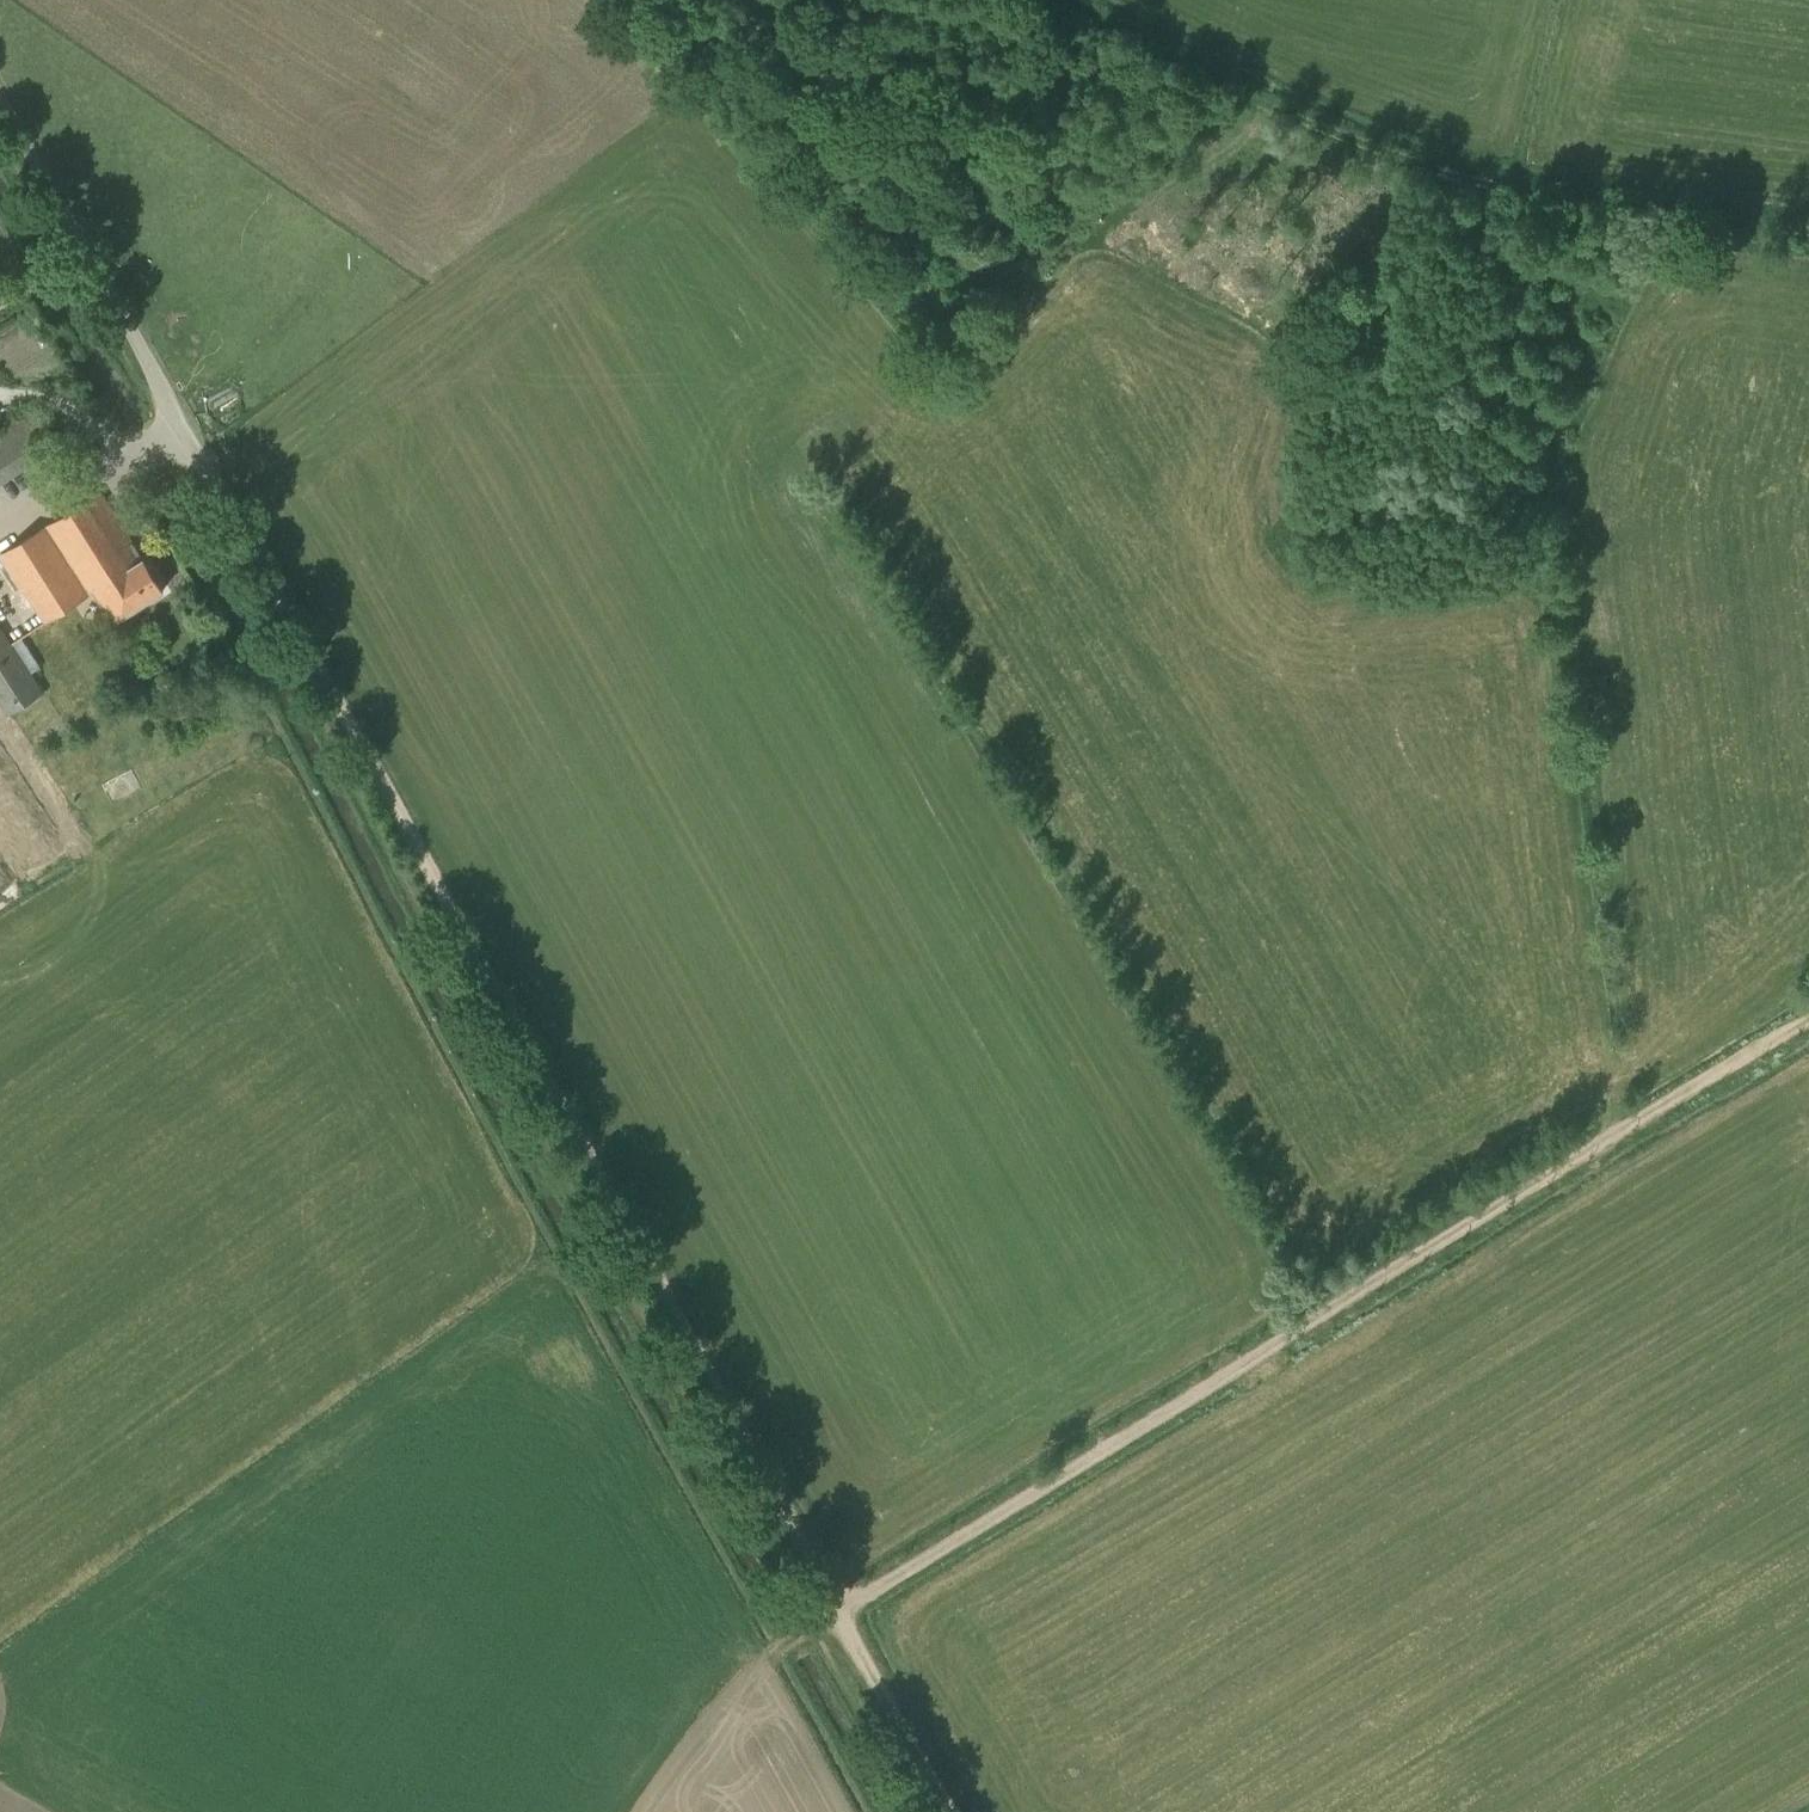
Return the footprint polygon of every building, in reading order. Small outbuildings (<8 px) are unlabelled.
[(0,428),(0,429),(25,468),(54,449),(29,410),(0,428)] [(109,508),(99,492),(0,555),(0,556),(45,621),(94,590),(113,620),(162,589),(143,559),(142,560),(109,508)] [(0,625),(0,705),(6,715),(42,691),(0,625)] [(16,798),(0,766),(0,805),(16,798)]
